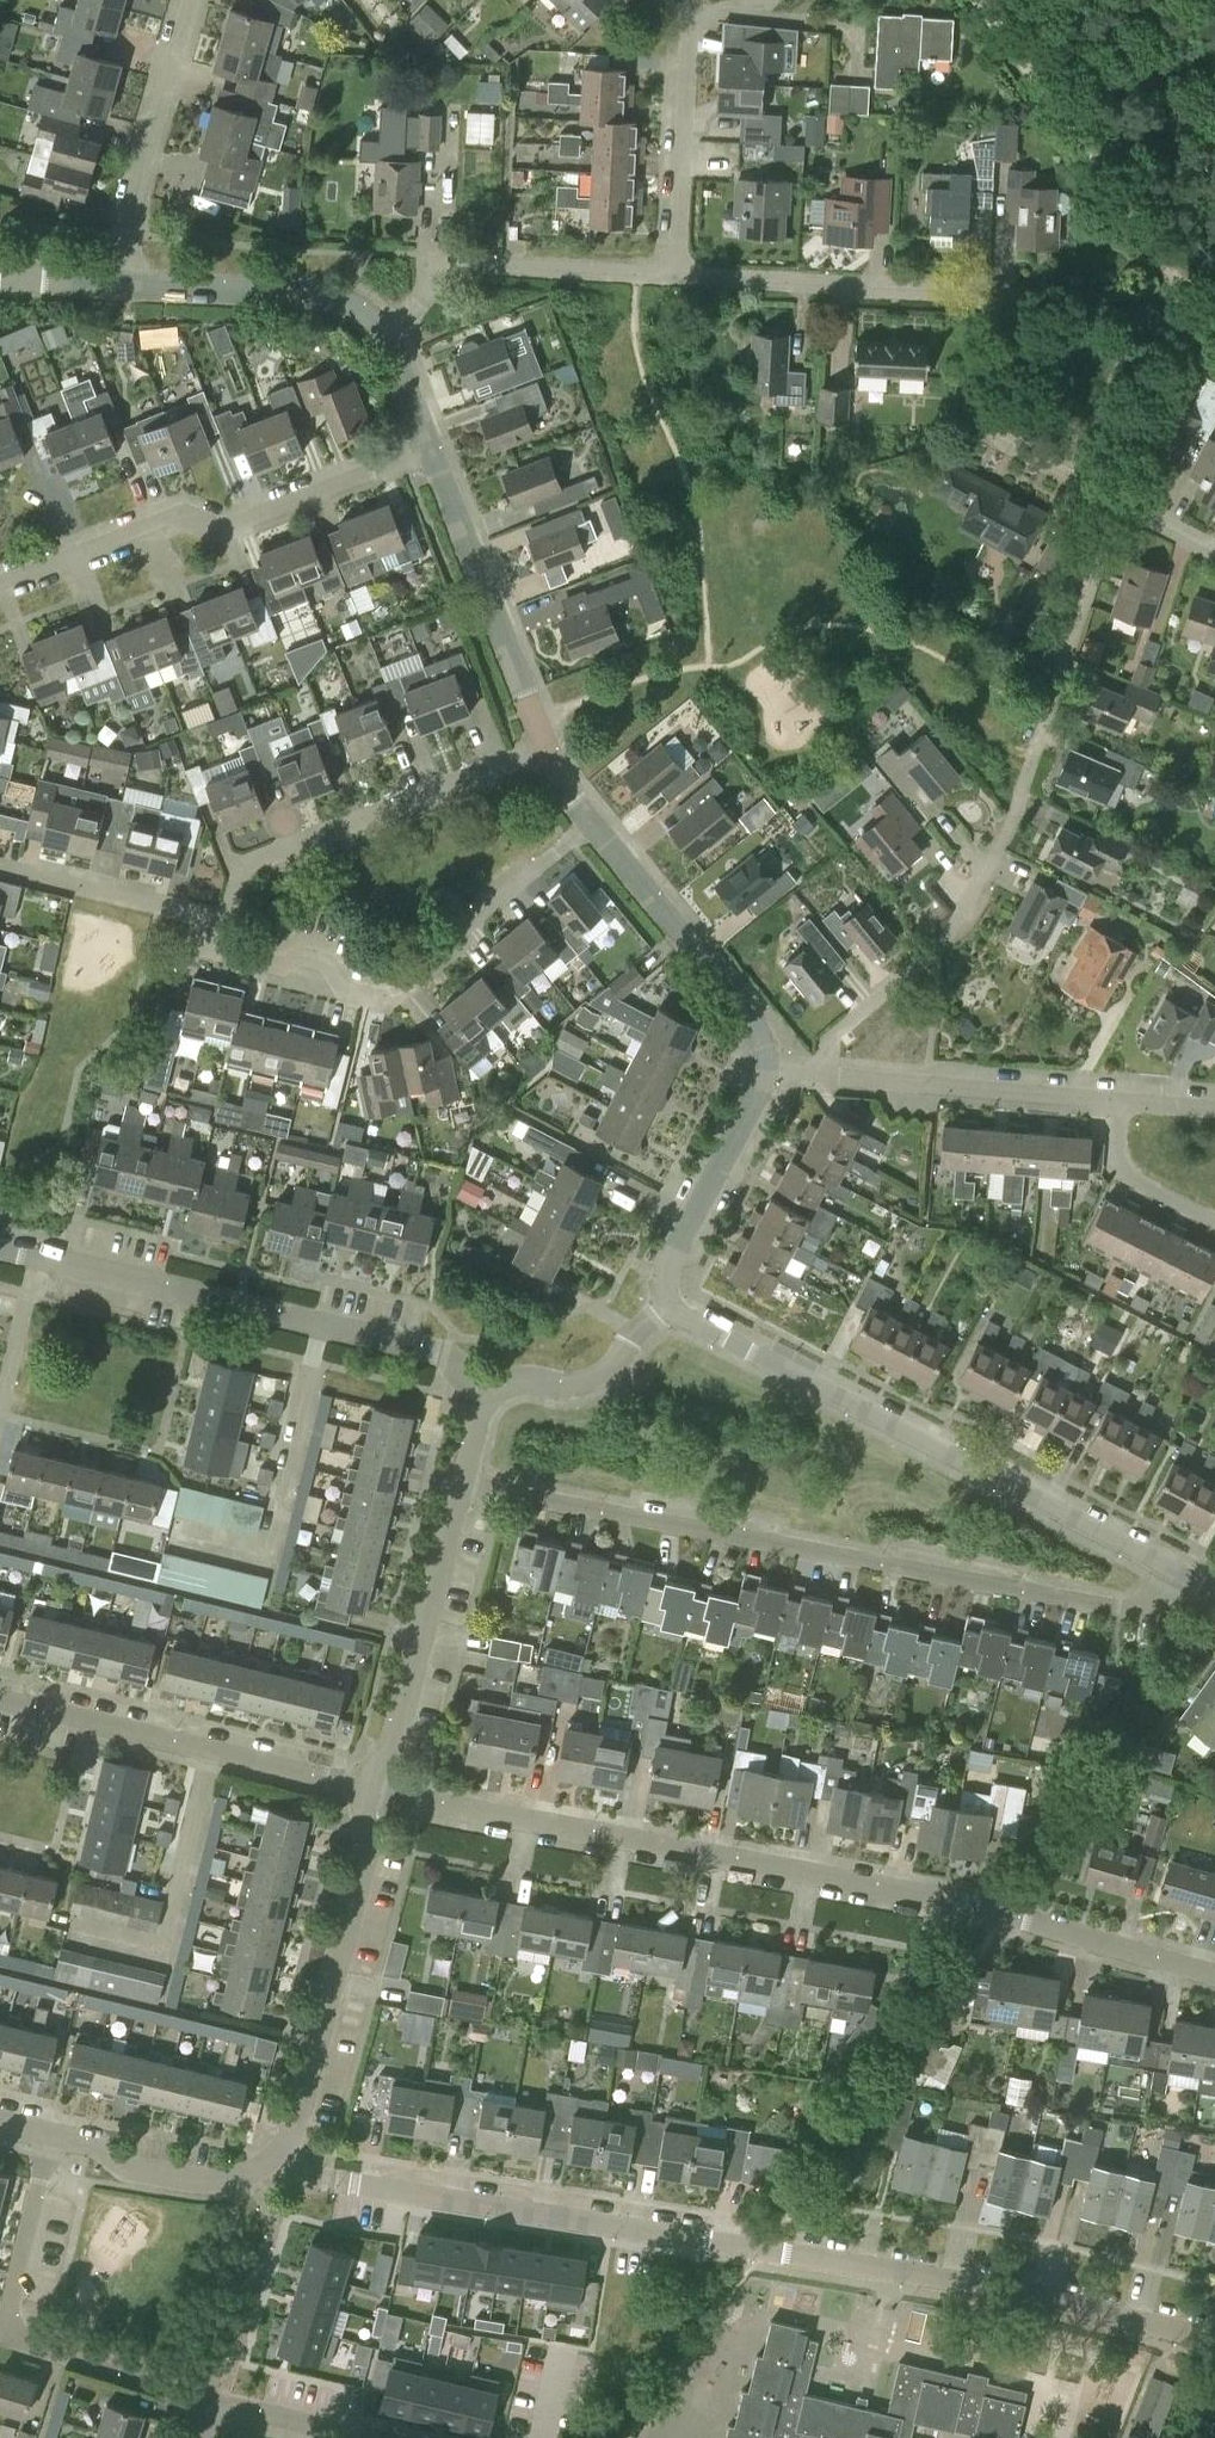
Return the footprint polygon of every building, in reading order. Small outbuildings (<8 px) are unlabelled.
[(123,7),(96,0),(79,0),(77,10),(61,6),(54,30),(64,33),(82,38),(86,24),(116,33),(123,7)] [(258,8),(249,6),(247,13),(231,8),(223,38),(265,50),(273,22),(290,27),(295,11),(273,0),(260,0),(258,8)] [(609,0),(550,0),(563,13),(581,30),(604,5),(609,0)] [(432,42),(450,22),(427,1),(409,21),(432,42)] [(922,19),(902,18),(903,15),(879,14),(874,87),(899,88),(900,64),(914,65),(914,56),(920,56),(920,58),(952,60),(954,18),(922,16),(922,19)] [(8,55),(18,21),(0,17),(0,53),(8,55)] [(82,39),(82,38),(64,33),(57,58),(75,63),(70,78),(114,90),(122,64),(89,55),(92,42),(82,39)] [(454,42),(447,35),(430,51),(437,58),(454,42)] [(265,51),(265,50),(223,38),(214,69),(241,76),(237,90),(271,100),(276,82),(274,81),(281,55),(265,51)] [(724,84),(759,85),(760,68),(772,68),(774,40),(745,39),(744,54),(722,52),(720,84),(724,84)] [(460,42),(451,49),(460,58),(468,50),(460,42)] [(490,44),(483,51),(495,63),(502,56),(490,44)] [(583,94),(632,96),(633,88),(628,88),(624,84),(625,69),(584,67),(583,93),(583,94)] [(107,116),(114,90),(70,78),(66,92),(35,83),(28,108),(70,119),(74,106),(107,116)] [(500,100),(501,79),(479,78),(479,99),(500,100)] [(548,92),(568,93),(568,82),(548,81),(548,92)] [(867,114),(869,86),(831,83),(829,112),(867,114)] [(759,86),(759,85),(724,84),(722,111),(742,113),(742,128),(781,130),(782,114),(761,113),(762,86),(759,86)] [(583,93),(568,93),(548,92),(547,101),(582,103),(581,120),(596,121),(622,121),(623,107),(627,104),(632,104),(632,96),(583,94),(583,93)] [(249,140),(250,139),(254,125),(268,130),(275,108),(239,97),(235,110),(214,104),(208,128),(249,140)] [(494,112),(467,111),(465,142),(492,143),(494,112)] [(33,153),(49,158),(92,170),(100,143),(78,136),(82,124),(43,112),(37,134),(38,134),(33,153)] [(440,149),(442,114),(419,113),(419,126),(404,126),(404,146),(417,147),(417,148),(440,149)] [(825,115),(806,114),(805,144),(824,145),(825,115)] [(844,133),(844,115),(827,114),(826,132),(844,133)] [(637,122),(622,121),(596,121),(594,148),(644,148),(644,140),(640,140),(636,136),(637,122)] [(1015,161),(1018,123),(996,122),(995,137),(994,160),(995,160),(1015,161)] [(216,199),(248,208),(262,159),(261,159),(265,143),(250,139),(249,140),(208,128),(200,154),(209,156),(204,176),(221,181),(216,199)] [(559,144),(580,144),(580,134),(560,133),(559,144)] [(971,174),(922,172),(922,186),(927,187),(926,212),(931,212),(929,245),(952,247),(953,233),(969,234),(970,205),(992,206),(994,178),(993,178),(995,160),(994,160),(995,137),(972,140),(978,177),(971,176),(971,174)] [(803,160),(804,145),(775,143),(774,158),(803,160)] [(580,155),(580,144),(559,144),(559,154),(580,155)] [(643,156),(644,148),(594,148),(593,173),(634,174),(635,159),(639,156),(643,156)] [(49,158),(33,153),(28,169),(21,194),(51,202),(60,205),(63,191),(85,197),(92,170),(49,158)] [(416,212),(419,161),(378,160),(376,210),(416,212)] [(1062,213),(1067,210),(1070,206),(1071,199),(1069,194),(1063,190),(1033,189),(1034,170),(1009,169),(1006,214),(1020,215),(1018,244),(1051,245),(1053,223),(1057,223),(1057,213),(1062,213)] [(633,187),(634,174),(593,173),(591,196),(591,199),(641,200),(642,192),(637,191),(633,187)] [(887,204),(889,180),(844,178),(843,200),(828,199),(826,240),(871,242),(873,203),(887,204)] [(788,212),(790,182),(738,179),(736,214),(743,214),(742,235),(783,238),(784,211),(788,212)] [(557,194),(577,195),(578,186),(557,185),(557,194)] [(591,196),(577,195),(557,194),(556,205),(591,207),(590,223),(631,225),(632,211),(636,207),(641,207),(641,200),(591,199),(591,196)] [(300,214),(278,213),(278,228),(299,228),(300,214)] [(67,336),(62,323),(41,331),(46,344),(67,336)] [(228,331),(225,324),(208,330),(211,337),(228,331)] [(0,336),(0,344),(4,353),(19,347),(12,331),(0,336)] [(804,405),(806,371),(787,370),(789,336),(754,334),(751,388),(774,389),(773,403),(804,405)] [(511,360),(502,338),(479,347),(477,343),(472,340),(461,345),(458,350),(460,354),(457,355),(469,387),(498,376),(503,389),(537,376),(528,353),(511,360)] [(927,377),(929,344),(857,340),(855,374),(927,377)] [(134,353),(133,341),(118,342),(119,354),(134,353)] [(339,388),(332,370),(300,383),(312,413),(327,407),(338,437),(370,425),(353,382),(339,388)] [(493,448),(533,433),(528,419),(549,411),(537,381),(505,393),(511,409),(483,420),(493,448)] [(26,421),(17,396),(11,382),(0,387),(0,391),(4,401),(0,402),(0,466),(26,456),(19,438),(31,433),(26,421)] [(263,419),(279,460),(303,451),(292,422),(305,417),(292,384),(268,393),(276,414),(263,419)] [(848,422),(850,388),(819,386),(818,421),(848,422)] [(74,421),(90,461),(117,450),(109,431),(123,425),(107,389),(82,399),(89,416),(74,421)] [(1214,421),(1214,395),(1203,389),(1189,415),(1174,407),(1152,451),(1178,465),(1199,425),(1210,431),(1214,421)] [(169,422),(184,460),(211,450),(196,412),(210,407),(204,390),(188,396),(190,401),(178,406),(182,417),(169,422)] [(279,460),(263,419),(249,424),(243,409),(232,413),(230,409),(214,415),(226,448),(244,441),(255,470),(279,460)] [(90,461),(74,421),(58,427),(52,411),(26,421),(31,433),(32,432),(39,449),(52,444),(63,472),(90,461)] [(184,460),(169,422),(155,427),(150,416),(123,427),(131,447),(145,441),(157,471),(184,460)] [(1208,437),(1197,457),(1210,464),(1194,494),(1214,506),(1214,440),(1208,437)] [(560,488),(549,458),(504,475),(516,507),(544,496),(549,509),(590,494),(584,479),(560,488)] [(1022,553),(1044,513),(946,461),(931,489),(968,509),(959,525),(1003,549),(1006,544),(1022,553)] [(615,495),(599,501),(607,520),(622,514),(615,495)] [(364,512),(380,553),(386,569),(424,554),(414,526),(401,532),(390,503),(364,512)] [(540,571),(585,553),(574,526),(586,521),(581,507),(547,520),(552,534),(530,543),(540,571)] [(366,558),(380,553),(364,512),(340,522),(351,551),(338,556),(349,585),(373,575),(366,558)] [(301,584),(302,583),(315,578),(321,593),(345,585),(334,557),(321,562),(311,534),(285,543),(301,584)] [(1060,578),(1073,553),(1048,541),(1035,566),(1060,578)] [(267,609),(269,614),(308,599),(302,583),(301,584),(285,543),(261,553),(272,581),(258,587),(267,609)] [(1151,625),(1167,574),(1129,561),(1123,580),(1126,581),(1123,589),(1120,588),(1112,612),(1151,625)] [(654,586),(648,570),(633,576),(639,592),(654,586)] [(366,582),(350,588),(360,610),(375,603),(366,582)] [(573,655),(618,638),(606,605),(624,598),(618,582),(586,594),(592,609),(560,621),(573,655)] [(269,614),(267,609),(254,614),(243,585),(218,595),(234,636),(247,631),(253,645),(277,636),(269,614)] [(221,641),(234,636),(218,595),(193,605),(205,633),(190,639),(201,666),(202,666),(227,656),(221,641)] [(1195,596),(1183,632),(1214,642),(1214,602),(1195,596)] [(158,665),(164,680),(188,671),(191,678),(204,672),(202,666),(201,666),(190,639),(178,643),(167,615),(142,625),(157,664),(158,665)] [(94,651),(83,622),(58,632),(74,672),(79,687),(118,673),(116,668),(115,668),(106,646),(94,651)] [(361,633),(356,623),(346,627),(351,637),(361,633)] [(148,686),(164,680),(158,665),(157,664),(142,625),(118,634),(129,663),(116,668),(118,673),(126,695),(149,687),(148,686)] [(33,641),(36,648),(21,653),(41,704),(66,695),(60,678),(74,672),(58,632),(33,641)] [(322,637),(303,644),(312,667),(326,649),(322,637)] [(1147,638),(1142,659),(1154,661),(1158,640),(1147,638)] [(430,681),(445,722),(470,712),(459,684),(473,678),(462,651),(437,660),(443,676),(430,681)] [(1147,687),(1155,667),(1139,660),(1130,680),(1147,687)] [(430,681),(424,666),(400,675),(385,680),(393,700),(396,708),(410,702),(421,731),(445,722),(430,681)] [(380,705),(393,700),(385,680),(371,685),(376,698),(357,705),(374,749),(394,742),(380,705)] [(1149,721),(1160,695),(1130,682),(1124,695),(1093,682),(1080,712),(1122,730),(1129,713),(1149,721)] [(900,683),(883,699),(895,711),(912,695),(901,683),(900,683)] [(219,708),(237,702),(231,684),(213,690),(219,708)] [(1209,708),(1213,693),(1186,686),(1182,700),(1209,708)] [(2,739),(3,738),(13,741),(18,719),(27,721),(30,707),(3,701),(0,713),(0,739),(2,739)] [(335,706),(320,712),(322,717),(325,727),(339,721),(353,757),(374,749),(357,705),(337,713),(335,706)] [(174,716),(162,720),(167,732),(179,728),(174,716)] [(332,744),(325,727),(322,717),(307,723),(308,725),(289,732),(313,793),(333,786),(319,749),(332,744)] [(135,724),(124,728),(122,735),(125,745),(140,739),(135,724)] [(951,745),(936,727),(900,757),(892,746),(878,757),(904,788),(917,778),(931,795),(957,774),(954,770),(962,764),(948,747),(951,745)] [(292,801),(313,793),(289,732),(269,740),(268,738),(254,743),(265,769),(278,764),(292,801)] [(65,750),(68,738),(51,734),(48,746),(65,750)] [(173,737),(160,742),(165,757),(179,752),(173,737)] [(719,738),(711,745),(711,753),(717,761),(730,750),(719,738)] [(242,755),(222,762),(228,776),(245,820),(265,812),(251,775),(265,769),(254,743),(239,749),(242,755)] [(682,770),(661,744),(625,774),(647,800),(669,782),(679,793),(701,775),(691,762),(682,770)] [(131,751),(112,747),(110,759),(129,763),(131,751)] [(159,748),(144,750),(148,768),(163,766),(159,748)] [(1106,763),(1071,748),(1057,780),(1106,801),(1115,778),(1135,786),(1144,763),(1112,750),(1106,763)] [(861,756),(848,766),(860,781),(873,770),(861,756)] [(245,820),(228,776),(207,784),(199,763),(185,769),(196,796),(210,791),(224,828),(245,820)] [(6,791),(9,776),(4,775),(0,774),(0,790),(6,791)] [(709,845),(735,823),(713,797),(724,788),(714,776),(691,795),(700,806),(671,830),(692,856),(708,843),(709,845)] [(40,779),(29,828),(45,832),(43,842),(68,848),(78,806),(64,802),(68,785),(40,779)] [(125,799),(162,806),(164,792),(127,785),(125,799)] [(824,786),(812,796),(823,811),(836,800),(824,786)] [(115,827),(122,799),(95,792),(91,809),(78,806),(68,848),(94,854),(101,823),(115,827)] [(893,872),(920,850),(903,829),(914,820),(892,794),(873,809),(881,820),(862,835),(870,844),(866,847),(877,861),(881,858),(893,872)] [(764,796),(752,806),(765,820),(776,811),(764,796)] [(148,867),(162,808),(122,799),(115,827),(130,830),(122,861),(148,867)] [(162,808),(148,867),(173,873),(181,842),(194,845),(200,817),(162,808)] [(0,813),(0,826),(16,830),(14,837),(23,839),(28,820),(0,813)] [(813,824),(804,813),(792,823),(801,834),(813,824)] [(1092,843),(1063,827),(1048,856),(1092,880),(1101,863),(1115,870),(1128,845),(1099,829),(1092,843)] [(773,881),(753,856),(717,885),(738,911),(761,892),(770,903),(797,881),(788,869),(773,881)] [(1087,893),(1057,878),(1050,891),(1034,882),(1010,928),(1043,945),(1067,899),(1080,906),(1087,893)] [(15,917),(23,885),(0,879),(0,913),(15,917)] [(565,937),(578,953),(590,943),(579,931),(601,913),(572,879),(550,897),(570,922),(559,930),(565,937)] [(1091,919),(1100,900),(1088,894),(1078,913),(1091,919)] [(895,938),(867,904),(854,914),(849,908),(841,915),(835,908),(823,918),(841,940),(852,931),(872,956),(895,938)] [(508,926),(542,966),(558,952),(567,963),(578,953),(565,937),(553,946),(528,916),(515,926),(508,926)] [(814,1002),(840,981),(821,957),(834,946),(809,917),(796,928),(811,946),(785,967),(814,1002)] [(525,980),(542,966),(508,926),(498,934),(498,941),(494,943),(522,977),(510,986),(512,990),(518,997),(531,987),(525,980)] [(1121,980),(1136,953),(1091,926),(1075,953),(1080,957),(1063,986),(1100,1007),(1117,978),(1121,980)] [(42,954),(57,957),(60,943),(45,940),(42,954)] [(1170,965),(1161,959),(1155,970),(1164,976),(1170,965)] [(620,999),(645,978),(633,963),(607,983),(620,999)] [(206,979),(193,975),(185,1011),(171,1008),(164,1037),(178,1041),(179,1038),(204,1044),(205,1038),(206,1036),(207,1031),(218,988),(204,985),(206,979)] [(518,997),(512,990),(501,999),(482,975),(462,991),(490,1025),(501,1015),(511,1028),(531,1013),(528,1009),(518,997)] [(51,983),(41,980),(37,995),(47,998),(51,983)] [(206,1036),(205,1038),(229,1044),(230,1044),(239,1009),(240,1009),(245,988),(232,985),(231,992),(218,988),(207,1031),(206,1036)] [(528,1009),(540,999),(531,987),(518,997),(528,1009)] [(449,1018),(437,1028),(468,1066),(490,1049),(492,1052),(504,1042),(490,1025),(462,991),(442,1008),(449,1018)] [(1166,997),(1142,1039),(1174,1057),(1189,1031),(1207,1041),(1214,1027),(1214,1005),(1207,1000),(1198,1016),(1166,997)] [(600,1013),(582,1004),(574,1020),(592,1029),(600,1013)] [(629,1024),(689,1055),(692,1050),(688,1041),(696,1027),(659,1007),(651,1023),(634,1014),(629,1024)] [(251,1012),(240,1009),(239,1009),(230,1044),(229,1044),(224,1064),(238,1068),(240,1061),(252,1064),(263,1021),(250,1018),(251,1012)] [(968,1039),(978,1029),(965,1015),(955,1024),(968,1039)] [(275,1077),(289,1021),(278,1018),(276,1024),(263,1021),(252,1064),(266,1068),(265,1074),(275,1077)] [(302,1076),(313,1033),(295,1029),(297,1023),(289,1021),(275,1077),(298,1082),(300,1083),(302,1076)] [(688,1059),(689,1055),(629,1024),(625,1032),(641,1041),(633,1056),(670,1075),(678,1060),(688,1059)] [(580,1058),(589,1041),(563,1027),(554,1044),(580,1058)] [(322,1036),(313,1033),(302,1076),(300,1083),(326,1089),(322,1103),(337,1106),(350,1054),(336,1051),(340,1033),(323,1029),(322,1036)] [(41,1042),(28,1038),(25,1048),(38,1052),(41,1042)] [(427,1103),(457,1097),(448,1053),(431,1056),(428,1039),(399,1045),(408,1088),(424,1085),(427,1103)] [(358,1072),(361,1086),(368,1116),(397,1110),(393,1091),(408,1088),(399,1045),(371,1051),(374,1069),(358,1072)] [(564,1072),(573,1055),(554,1045),(552,1066),(564,1072)] [(22,1062),(25,1052),(25,1051),(10,1048),(8,1059),(22,1063),(22,1062)] [(663,1089),(670,1075),(633,1056),(626,1071),(609,1062),(604,1071),(603,1073),(664,1103),(667,1099),(663,1089)] [(603,1073),(604,1071),(589,1063),(585,1072),(617,1089),(608,1105),(645,1124),(653,1109),(662,1107),(664,1103),(603,1073)] [(147,1068),(143,1084),(165,1090),(169,1074),(147,1068)] [(216,1103),(218,1093),(192,1087),(189,1097),(216,1103)] [(230,1122),(235,1103),(219,1100),(215,1119),(230,1122)] [(638,1137),(645,1124),(608,1105),(596,1129),(639,1152),(642,1147),(638,1137)] [(262,1130),(265,1120),(264,1120),(266,1111),(253,1108),(248,1126),(262,1130)] [(281,1115),(266,1111),(264,1120),(265,1120),(262,1130),(277,1134),(281,1115)] [(591,1127),(596,1118),(584,1111),(579,1120),(591,1127)] [(804,1133),(812,1137),(850,1157),(858,1142),(879,1154),(885,1142),(825,1111),(818,1126),(812,1123),(809,1129),(807,1128),(804,1133)] [(966,1165),(970,1119),(961,1118),(960,1126),(944,1124),(941,1163),(955,1164),(953,1196),(963,1197),(964,1180),(965,1165),(966,1165)] [(989,1167),(992,1128),(979,1127),(980,1120),(970,1119),(966,1165),(989,1167)] [(116,1192),(133,1123),(122,1120),(121,1125),(109,1122),(104,1125),(103,1130),(90,1127),(82,1159),(96,1163),(91,1180),(108,1184),(107,1190),(116,1192)] [(196,1123),(186,1121),(183,1134),(193,1136),(196,1123)] [(1011,1200),(1018,1123),(1009,1122),(1008,1130),(992,1128),(989,1167),(1004,1168),(1002,1200),(1011,1200)] [(143,1192),(154,1147),(156,1135),(141,1132),(143,1126),(133,1123),(116,1192),(125,1194),(127,1188),(143,1192)] [(553,1154),(561,1140),(529,1123),(522,1138),(553,1154)] [(1039,1171),(1042,1133),(1028,1131),(1028,1123),(1018,1123),(1011,1200),(1022,1201),(1024,1170),(1039,1171)] [(1064,1173),(1067,1127),(1057,1126),(1056,1134),(1042,1133),(1039,1171),(1064,1173)] [(1067,1127),(1064,1173),(1088,1175),(1091,1137),(1076,1136),(1077,1128),(1067,1127)] [(166,1204),(183,1135),(172,1133),(168,1151),(154,1147),(143,1192),(158,1196),(157,1202),(166,1204)] [(198,1180),(199,1180),(204,1159),(189,1156),(193,1138),(183,1135),(166,1204),(175,1206),(177,1200),(192,1204),(198,1180)] [(871,1168),(850,1157),(812,1137),(805,1151),(799,1148),(796,1154),(794,1153),(791,1159),(837,1182),(845,1167),(866,1178),(871,1168)] [(347,1141),(343,1159),(364,1165),(365,1162),(369,1147),(347,1141)] [(306,1164),(310,1149),(279,1142),(275,1157),(306,1164)] [(481,1179),(494,1156),(472,1144),(465,1171),(481,1179)] [(388,1152),(369,1147),(365,1162),(385,1167),(388,1152)] [(310,1149),(306,1164),(338,1171),(341,1156),(310,1149)] [(228,1169),(211,1237),(220,1239),(222,1233),(238,1237),(249,1192),(234,1189),(243,1154),(232,1151),(230,1157),(228,1168),(228,1169)] [(850,1190),(837,1182),(791,1159),(783,1173),(778,1170),(775,1176),(773,1174),(770,1180),(809,1201),(816,1204),(816,1203),(823,1189),(831,1193),(844,1200),(850,1190)] [(535,1177),(595,1208),(597,1203),(594,1193),(601,1180),(563,1161),(556,1176),(540,1168),(535,1177)] [(228,1169),(228,1168),(218,1166),(214,1184),(199,1180),(198,1180),(192,1204),(187,1225),(204,1229),(202,1235),(211,1237),(228,1169)] [(345,1248),(362,1179),(352,1177),(347,1194),(332,1191),(327,1212),(328,1212),(322,1236),(338,1240),(336,1245),(345,1248)] [(472,1201),(480,1185),(464,1177),(456,1193),(472,1201)] [(592,1212),(595,1208),(535,1177),(530,1185),(546,1194),(538,1211),(575,1230),(584,1213),(592,1212)] [(372,1248),(383,1203),(368,1199),(373,1182),(362,1179),(345,1248),(355,1250),(356,1244),(372,1248)] [(964,1180),(963,1197),(973,1197),(974,1180),(964,1180)] [(290,1256),(307,1188),(297,1185),(292,1203),(277,1199),(266,1244),(282,1248),(281,1254),(290,1256)] [(1060,1205),(1062,1188),(1051,1187),(1050,1204),(1060,1205)] [(328,1212),(327,1212),(313,1208),(317,1190),(307,1188),(290,1256),(300,1259),(301,1252),(317,1256),(322,1236),(328,1212)] [(1069,1206),(1071,1189),(1062,1188),(1060,1205),(1069,1206)] [(396,1260),(412,1191),(402,1189),(397,1207),(383,1203),(372,1248),(388,1252),(387,1258),(396,1260)] [(412,1191),(396,1260),(405,1262),(406,1256),(423,1260),(434,1215),(418,1211),(423,1194),(412,1191)] [(816,1204),(809,1201),(802,1214),(771,1197),(763,1212),(758,1210),(755,1215),(752,1214),(750,1219),(757,1223),(796,1243),(803,1228),(824,1239),(837,1214),(816,1203),(816,1204)] [(1108,1251),(1129,1209),(1106,1197),(1085,1239),(1108,1251)] [(1129,1262),(1151,1220),(1129,1209),(1108,1251),(1129,1262)] [(569,1242),(575,1230),(538,1211),(531,1224),(514,1215),(509,1225),(569,1257),(572,1252),(569,1242)] [(1155,1275),(1176,1233),(1151,1220),(1129,1262),(1155,1275)] [(739,1239),(736,1245),(744,1248),(782,1268),(790,1253),(812,1265),(812,1264),(817,1254),(795,1243),(796,1243),(757,1223),(750,1238),(744,1235),(741,1241),(739,1239)] [(568,1260),(569,1257),(509,1225),(505,1233),(522,1242),(514,1258),(551,1277),(559,1261),(568,1260)] [(1180,1288),(1201,1246),(1176,1233),(1155,1275),(1180,1288)] [(488,1267),(492,1251),(463,1244),(460,1260),(488,1267)] [(1180,1288),(1200,1298),(1210,1279),(1214,1281),(1214,1253),(1201,1246),(1180,1288)] [(782,1268),(744,1248),(736,1263),(731,1260),(728,1266),(726,1265),(723,1270),(769,1294),(776,1279),(798,1290),(803,1281),(804,1279),(782,1268)] [(827,1259),(817,1254),(812,1264),(822,1269),(827,1259)] [(1013,1261),(1005,1275),(1016,1280),(1023,1266),(1013,1261)] [(1090,1270),(1085,1281),(1092,1284),(1097,1273),(1090,1270)] [(1114,1296),(1123,1278),(1111,1272),(1102,1290),(1114,1296)] [(1097,1273),(1092,1284),(1099,1287),(1104,1277),(1097,1273)] [(877,1356),(896,1317),(882,1310),(893,1289),(870,1276),(855,1304),(868,1311),(851,1342),(866,1350),(863,1355),(869,1358),(868,1361),(873,1364),(877,1356)] [(1136,1293),(1131,1304),(1137,1307),(1143,1297),(1136,1293)] [(903,1369),(922,1331),(908,1324),(919,1302),(907,1296),(897,1318),(896,1317),(877,1356),(892,1363),(889,1369),(895,1372),(893,1374),(899,1377),(903,1369)] [(1143,1297),(1137,1307),(1144,1310),(1149,1300),(1143,1297)] [(922,1331),(903,1369),(917,1377),(915,1382),(920,1385),(919,1387),(925,1390),(948,1345),(934,1337),(945,1314),(933,1309),(923,1331),(922,1331)] [(1205,1316),(1214,1321),(1214,1312),(1209,1309),(1205,1316)] [(1212,1328),(1214,1322),(1214,1321),(1205,1316),(1202,1323),(1212,1328)] [(1184,1331),(1189,1320),(1182,1317),(1177,1328),(1184,1331)] [(980,1400),(984,1392),(1003,1354),(989,1347),(1000,1325),(989,1320),(978,1341),(958,1379),(973,1387),(970,1392),(976,1395),(975,1397),(980,1400)] [(1198,1330),(1209,1335),(1212,1328),(1202,1323),(1198,1330)] [(1205,1342),(1209,1335),(1198,1330),(1195,1336),(1205,1342)] [(1030,1367),(1028,1367),(1014,1359),(1025,1338),(1014,1332),(1003,1354),(984,1392),(998,1400),(996,1405),(1001,1408),(1000,1410),(1006,1413),(1026,1374),(1030,1367)] [(1068,1387),(1054,1380),(1065,1358),(1039,1345),(1028,1367),(1030,1367),(1026,1374),(1039,1381),(1023,1412),(1038,1420),(1035,1426),(1041,1428),(1039,1431),(1045,1434),(1049,1426),(1068,1387)] [(202,1396),(245,1405),(253,1371),(210,1361),(202,1396)] [(1094,1401),(1093,1400),(1079,1393),(1091,1372),(1079,1366),(1068,1387),(1049,1426),(1063,1433),(1060,1439),(1066,1442),(1065,1444),(1070,1447),(1091,1407),(1094,1401)] [(1133,1421),(1119,1414),(1130,1392),(1104,1378),(1093,1400),(1094,1401),(1091,1407),(1104,1414),(1088,1446),(1103,1454),(1100,1459),(1106,1462),(1104,1464),(1110,1467),(1114,1459),(1133,1421)] [(315,1418),(326,1420),(332,1395),(321,1393),(315,1418)] [(237,1439),(245,1405),(202,1396),(194,1428),(237,1439)] [(271,1397),(267,1411),(280,1414),(284,1400),(271,1397)] [(1133,1421),(1114,1459),(1128,1467),(1125,1472),(1131,1475),(1130,1477),(1135,1480),(1159,1435),(1144,1427),(1155,1405),(1144,1400),(1133,1421)] [(368,1431),(407,1439),(409,1427),(417,1429),(420,1417),(374,1406),(371,1420),(361,1417),(359,1429),(368,1431)] [(320,1445),(326,1420),(315,1418),(309,1442),(320,1445)] [(249,1442),(237,1439),(194,1428),(185,1463),(240,1476),(249,1442)] [(263,1429),(259,1444),(272,1447),(276,1432),(263,1429)] [(414,1441),(407,1439),(368,1431),(365,1444),(356,1441),(353,1453),(362,1455),(401,1463),(404,1451),(411,1453),(414,1441)] [(1179,1512),(1197,1473),(1184,1466),(1195,1445),(1184,1439),(1153,1499),(1168,1506),(1165,1512),(1171,1515),(1170,1517),(1175,1520),(1179,1512)] [(314,1469),(320,1445),(309,1442),(303,1466),(314,1469)] [(36,1491),(45,1455),(15,1448),(6,1483),(36,1491)] [(1179,1512),(1193,1520),(1191,1525),(1196,1528),(1195,1530),(1201,1533),(1214,1506),(1214,1482),(1210,1479),(1214,1469),(1214,1455),(1210,1452),(1199,1473),(1197,1473),(1179,1512)] [(65,1498),(74,1462),(45,1455),(36,1491),(65,1498)] [(408,1465),(401,1463),(362,1455),(359,1468),(349,1466),(347,1477),(356,1480),(395,1488),(398,1475),(406,1477),(408,1465)] [(94,1505),(102,1469),(74,1462),(65,1498),(94,1505)] [(261,1466),(257,1480),(270,1483),(274,1469),(261,1466)] [(308,1493),(314,1469),(303,1466),(297,1490),(308,1493)] [(122,1512),(131,1476),(102,1469),(94,1505),(122,1512)] [(131,1476),(122,1512),(152,1519),(161,1483),(131,1476)] [(402,1490),(395,1488),(356,1480),(353,1492),(344,1490),(341,1501),(350,1504),(389,1512),(392,1500),(399,1502),(402,1490)] [(187,1517),(194,1490),(179,1486),(173,1513),(187,1517)] [(201,1520),(208,1493),(194,1490),(187,1517),(201,1520)] [(302,1517),(308,1493),(297,1490),(291,1515),(302,1517)] [(215,1523),(221,1496),(208,1493),(201,1520),(215,1523)] [(228,1527),(235,1500),(221,1496),(215,1523),(228,1527)] [(242,1530),(249,1503),(235,1500),(228,1527),(242,1530)] [(249,1503),(242,1530),(256,1534),(263,1507),(249,1503)] [(396,1514),(389,1512),(350,1504),(347,1516),(338,1514),(335,1526),(344,1528),(383,1536),(386,1524),(394,1526),(396,1514)] [(296,1542),(302,1517),(291,1515),(285,1539),(296,1542)] [(564,1546),(563,1546),(536,1539),(538,1531),(522,1527),(510,1574),(531,1579),(530,1584),(554,1590),(555,1586),(554,1585),(564,1546)] [(390,1538),(383,1536),(344,1528),(341,1541),(332,1538),(329,1550),(338,1552),(377,1560),(380,1548),(388,1550),(390,1538)] [(4,1531),(2,1541),(22,1546),(25,1536),(4,1531)] [(33,1538),(30,1548),(51,1554),(54,1543),(33,1538)] [(609,1557),(608,1557),(581,1550),(583,1543),(565,1538),(563,1546),(564,1546),(554,1585),(555,1586),(575,1591),(574,1595),(598,1601),(599,1597),(609,1557)] [(290,1566),(296,1542),(285,1539),(279,1563),(290,1566)] [(62,1545),(59,1556),(80,1561),(82,1550),(62,1545)] [(109,1568),(108,1569),(157,1581),(162,1562),(113,1550),(111,1557),(109,1568)] [(641,1612),(652,1569),(624,1562),(626,1554),(609,1550),(608,1557),(609,1557),(599,1597),(619,1602),(618,1606),(641,1612)] [(0,1555),(0,1563),(14,1566),(16,1555),(1,1551),(0,1555)] [(162,1562),(158,1581),(171,1584),(178,1554),(165,1551),(162,1562)] [(90,1552),(88,1563),(109,1568),(111,1557),(90,1552)] [(385,1562),(377,1560),(338,1552),(335,1565),(326,1562),(323,1574),(333,1576),(371,1585),(374,1573),(382,1574),(385,1562)] [(178,1554),(171,1584),(184,1587),(191,1558),(178,1554)] [(197,1590),(204,1561),(191,1558),(184,1587),(197,1590)] [(209,1594),(217,1564),(204,1561),(197,1590),(209,1594)] [(43,1562),(41,1573),(57,1577),(60,1566),(43,1562)] [(284,1591),(290,1566),(279,1563),(273,1588),(284,1591)] [(222,1597),(229,1567),(217,1564),(209,1594),(222,1597)] [(235,1600),(242,1570),(229,1567),(222,1597),(235,1600)] [(68,1568),(66,1579),(81,1583),(84,1572),(68,1568)] [(695,1587),(694,1587),(666,1579),(668,1573),(652,1569),(641,1612),(640,1615),(661,1620),(660,1624),(684,1631),(685,1626),(684,1626),(695,1587)] [(248,1603),(255,1573),(242,1570),(235,1600),(248,1603)] [(788,1589),(787,1589),(759,1581),(760,1574),(745,1570),(738,1598),(727,1641),(728,1641),(740,1644),(742,1634),(748,1635),(753,1632),(754,1627),(777,1633),(778,1628),(777,1628),(788,1589)] [(255,1573),(248,1603),(261,1606),(269,1577),(255,1573)] [(93,1574),(90,1585),(106,1589),(108,1577),(93,1574)] [(378,1586),(371,1585),(333,1576),(329,1589),(320,1587),(313,1614),(348,1622),(352,1607),(365,1610),(368,1597),(376,1598),(378,1586)] [(117,1579),(114,1591),(130,1595),(133,1583),(117,1579)] [(738,1598),(710,1591),(712,1584),(696,1580),(694,1587),(695,1587),(684,1626),(685,1626),(705,1631),(704,1636),(728,1642),(728,1641),(727,1641),(738,1598)] [(831,1600),(804,1593),(806,1586),(789,1582),(787,1589),(788,1589),(777,1628),(778,1628),(798,1633),(797,1637),(821,1644),(822,1639),(821,1639),(831,1600)] [(141,1585),(138,1597),(155,1601),(158,1590),(141,1585)] [(864,1655),(875,1611),(849,1605),(851,1597),(833,1592),(831,1600),(821,1639),(822,1639),(842,1644),(841,1649),(864,1655)] [(2,1654),(13,1608),(1,1605),(3,1595),(0,1594),(0,1653),(2,1654)] [(185,1596),(182,1609),(198,1612),(201,1600),(185,1596)] [(210,1602),(207,1614),(222,1618),(225,1606),(210,1602)] [(48,1656),(56,1618),(44,1615),(46,1605),(34,1603),(23,1650),(36,1653),(34,1661),(46,1664),(48,1656)] [(234,1608),(231,1620),(246,1624),(249,1612),(234,1608)] [(72,1662),(80,1624),(68,1621),(70,1612),(58,1609),(56,1618),(48,1656),(60,1659),(58,1667),(71,1670),(72,1662)] [(918,1629),(917,1629),(890,1622),(892,1616),(875,1611),(864,1655),(864,1657),(885,1662),(883,1667),(907,1673),(909,1669),(908,1668),(918,1629)] [(1011,1632),(983,1625),(985,1618),(968,1613),(961,1640),(962,1640),(957,1660),(958,1660),(977,1665),(976,1669),(1000,1676),(1001,1671),(1011,1632)] [(279,1632),(282,1619),(258,1614),(255,1626),(279,1632)] [(97,1668),(105,1630),(92,1627),(95,1618),(82,1615),(80,1624),(72,1662),(84,1665),(82,1673),(95,1676),(97,1668)] [(303,1637),(306,1625),(282,1619),(279,1632),(303,1637)] [(121,1674),(130,1636),(118,1633),(120,1624),(107,1621),(105,1630),(97,1668),(109,1671),(107,1679),(119,1682),(121,1674)] [(962,1640),(961,1640),(934,1633),(936,1626),(919,1622),(917,1629),(918,1629),(908,1668),(909,1669),(928,1674),(927,1678),(952,1684),(958,1660),(957,1660),(962,1640)] [(1055,1643),(1054,1643),(1028,1636),(1030,1629),(1013,1624),(1011,1632),(1001,1671),(1021,1676),(1020,1681),(1044,1687),(1045,1682),(1045,1683),(1055,1643)] [(327,1643),(330,1631),(306,1625),(303,1637),(327,1643)] [(132,1627),(130,1636),(121,1674),(133,1677),(131,1685),(143,1688),(154,1642),(142,1639),(144,1629),(132,1627)] [(330,1631),(327,1643),(352,1649),(355,1637),(330,1631)] [(529,1661),(533,1643),(492,1635),(489,1653),(529,1661)] [(1055,1643),(1045,1683),(1065,1688),(1064,1692),(1106,1703),(1110,1687),(1118,1689),(1121,1678),(1095,1671),(1100,1654),(1070,1647),(1072,1640),(1056,1635),(1054,1643),(1055,1643)] [(189,1691),(196,1652),(184,1649),(186,1640),(175,1637),(163,1685),(176,1688),(174,1695),(187,1698),(189,1691)] [(213,1697),(221,1658),(209,1656),(211,1647),(198,1643),(196,1652),(189,1691),(200,1694),(199,1701),(211,1704),(213,1697)] [(561,1648),(547,1645),(543,1659),(557,1663),(561,1648)] [(237,1703),(244,1664),(233,1661),(235,1652),(224,1649),(221,1658),(213,1697),(225,1700),(223,1707),(235,1710),(237,1703)] [(261,1709),(270,1670),(258,1667),(260,1658),(247,1654),(244,1664),(237,1703),(249,1706),(247,1713),(259,1716),(261,1709)] [(514,1680),(518,1660),(488,1654),(484,1674),(514,1680)] [(286,1714),(295,1676),(282,1673),(284,1664),(273,1661),(270,1670),(261,1709),(273,1711),(271,1719),(284,1722),(286,1714)] [(558,1698),(563,1669),(544,1665),(538,1694),(558,1698)] [(320,1676),(321,1672),(297,1666),(295,1676),(286,1714),(297,1717),(296,1725),(308,1728),(310,1720),(319,1682),(320,1676)] [(1178,1719),(1214,1746),(1214,1667),(1178,1719)] [(563,1669),(558,1698),(577,1701),(582,1672),(563,1669)] [(583,1671),(580,1690),(601,1694),(605,1676),(583,1671)] [(319,1682),(310,1720),(322,1723),(320,1731),(332,1734),(343,1688),(331,1685),(333,1675),(321,1672),(320,1676),(319,1682)] [(688,1680),(674,1677),(671,1688),(686,1691),(688,1680)] [(648,1715),(654,1686),(635,1682),(629,1712),(648,1715)] [(654,1686),(648,1715),(668,1719),(674,1689),(654,1686)] [(760,1701),(762,1691),(744,1688),(742,1698),(760,1701)] [(1063,1697),(1049,1693),(1045,1708),(1059,1711),(1063,1697)] [(800,1695),(793,1699),(791,1708),(802,1710),(805,1696),(800,1695)] [(726,1724),(730,1700),(716,1697),(712,1721),(726,1724)] [(509,1704),(478,1698),(467,1757),(487,1761),(488,1756),(499,1758),(500,1756),(509,1704)] [(730,1700),(726,1724),(739,1726),(744,1702),(730,1700)] [(822,1714),(825,1704),(810,1700),(807,1710),(822,1714)] [(531,1764),(541,1709),(509,1704),(500,1756),(499,1758),(531,1764)] [(589,1780),(598,1733),(582,1730),(583,1723),(568,1720),(558,1774),(559,1775),(560,1770),(590,1775),(589,1780)] [(598,1733),(589,1780),(590,1780),(591,1775),(621,1781),(620,1786),(621,1786),(630,1739),(598,1733)] [(1059,1737),(1056,1749),(1069,1752),(1072,1740),(1059,1737)] [(689,1750),(680,1797),(681,1797),(681,1792),(711,1798),(710,1803),(711,1803),(722,1744),(707,1741),(705,1753),(689,1750)] [(1085,1766),(1096,1751),(1085,1743),(1074,1759),(1085,1766)] [(680,1797),(689,1750),(657,1744),(648,1791),(650,1791),(651,1786),(680,1792),(679,1797),(680,1797)] [(1153,1767),(1159,1748),(1143,1744),(1137,1763),(1153,1767)] [(771,1814),(778,1775),(762,1771),(766,1753),(736,1747),(730,1779),(744,1781),(739,1808),(771,1814)] [(778,1775),(771,1814),(802,1820),(807,1793),(821,1796),(827,1764),(826,1764),(799,1759),(799,1756),(782,1753),(778,1775)] [(861,1831),(868,1791),(853,1788),(856,1769),(841,1767),(843,1757),(828,1754),(826,1764),(827,1764),(821,1796),(834,1798),(829,1825),(861,1831)] [(102,1794),(140,1803),(148,1769),(105,1759),(105,1761),(109,1762),(106,1777),(102,1776),(97,1794),(101,1795),(102,1794)] [(911,1813),(918,1772),(903,1769),(902,1778),(885,1775),(882,1794),(868,1791),(861,1831),(892,1837),(897,1810),(911,1813)] [(945,1786),(939,1785),(941,1773),(919,1769),(918,1772),(911,1813),(924,1815),(919,1842),(951,1848),(958,1808),(942,1805),(945,1786)] [(1156,1778),(1151,1797),(1168,1802),(1174,1783),(1156,1778)] [(958,1808),(951,1848),(982,1853),(987,1826),(1001,1829),(1005,1809),(1021,1812),(1026,1787),(994,1781),(992,1795),(977,1793),(974,1811),(958,1808)] [(132,1837),(140,1803),(102,1794),(101,1795),(98,1811),(94,1810),(90,1828),(94,1829),(94,1828),(132,1837)] [(180,1798),(167,1795),(164,1810),(177,1813),(180,1798)] [(210,1821),(221,1824),(227,1797),(216,1795),(210,1821)] [(302,1842),(302,1841),(305,1829),(313,1831),(316,1819),(270,1808),(267,1822),(257,1819),(254,1831),(264,1833),(264,1832),(302,1842)] [(1159,1845),(1168,1817),(1152,1812),(1143,1840),(1159,1845)] [(214,1850),(221,1824),(210,1821),(204,1847),(214,1850)] [(1129,1893),(1141,1854),(1122,1848),(1128,1830),(1100,1822),(1084,1876),(1099,1880),(1098,1884),(1129,1893)] [(124,1871),(132,1837),(94,1828),(94,1829),(90,1844),(86,1843),(82,1861),(124,1871)] [(169,1846),(173,1831),(159,1828),(156,1842),(169,1846)] [(310,1843),(302,1841),(302,1842),(264,1832),(264,1833),(261,1846),(251,1844),(248,1855),(258,1858),(258,1857),(296,1866),(299,1854),(307,1855),(310,1843)] [(213,1856),(214,1850),(204,1847),(197,1873),(208,1876),(210,1870),(217,1872),(221,1858),(213,1856)] [(304,1868),(296,1866),(258,1857),(258,1858),(255,1870),(245,1868),(242,1879),(252,1881),(254,1882),(290,1890),(290,1889),(293,1878),(301,1880),(304,1868)] [(1171,1860),(1160,1899),(1185,1907),(1184,1909),(1214,1918),(1214,1871),(1214,1872),(1171,1860)] [(29,1872),(0,1865),(0,1903),(20,1908),(29,1872)] [(29,1872),(20,1908),(49,1915),(58,1879),(29,1872)] [(202,1902),(208,1876),(197,1873),(191,1899),(202,1902)] [(138,1880),(123,1876),(120,1889),(135,1893),(138,1880)] [(93,1884),(78,1881),(71,1911),(85,1915),(93,1884)] [(249,1894),(239,1892),(236,1904),(246,1906),(284,1915),(284,1914),(287,1902),(295,1904),(298,1891),(290,1889),(290,1890),(254,1882),(252,1881),(249,1894)] [(107,1887),(93,1884),(85,1915),(99,1918),(107,1887)] [(458,1931),(466,1893),(431,1886),(424,1925),(458,1931)] [(99,1918),(113,1921),(120,1891),(107,1887),(99,1918)] [(134,1894),(120,1891),(113,1921),(127,1925),(134,1894)] [(502,1953),(510,1912),(496,1909),(498,1899),(466,1893),(458,1931),(488,1937),(486,1950),(502,1953)] [(148,1897),(134,1894),(127,1925),(141,1928),(148,1897)] [(162,1901),(148,1897),(141,1928),(155,1931),(162,1901)] [(195,1927),(202,1902),(191,1899),(184,1925),(195,1927)] [(502,1953),(549,1962),(552,1949),(559,1910),(526,1904),(524,1915),(510,1912),(502,1953)] [(292,1916),(284,1914),(284,1915),(246,1906),(243,1918),(233,1916),(230,1928),(240,1930),(278,1939),(278,1938),(281,1926),(289,1928),(292,1916)] [(596,1971),(604,1930),(590,1927),(592,1916),(559,1910),(552,1949),(583,1955),(580,1968),(596,1971)] [(646,1966),(653,1928),(620,1922),(618,1932),(604,1930),(596,1971),(610,1974),(613,1960),(646,1966)] [(189,1953),(195,1927),(184,1925),(178,1951),(189,1953)] [(690,1989),(698,1948),(684,1945),(686,1934),(653,1928),(646,1966),(676,1972),(674,1986),(687,1988),(690,1989)] [(286,1940),(278,1938),(278,1939),(240,1930),(237,1943),(227,1940),(225,1952),(272,1964),(272,1962),(275,1950),(283,1952),(286,1940)] [(690,1989),(722,1994),(725,1981),(739,1984),(740,1984),(747,1946),(714,1939),(712,1950),(698,1948),(690,1989)] [(784,2006),(792,1965),(778,1963),(780,1952),(747,1946),(740,1984),(739,1984),(736,1998),(784,2006)] [(83,1952),(61,1947),(54,1978),(76,1983),(83,1952)] [(183,1979),(189,1953),(178,1951),(172,1977),(183,1979)] [(20,1956),(0,1952),(0,1964),(17,1968),(20,1956)] [(96,1955),(83,1952),(76,1983),(88,1986),(96,1955)] [(280,1964),(272,1962),(272,1964),(225,1952),(219,1977),(228,1979),(266,1988),(266,1986),(269,1975),(277,1977),(280,1964)] [(110,1959),(96,1955),(88,1986),(102,1990),(110,1959)] [(833,2002),(841,1963),(808,1957),(806,1968),(792,1965),(784,2006),(799,2009),(801,1996),(833,2002)] [(124,1962),(110,1959),(102,1990),(117,1993),(124,1962)] [(139,1966),(124,1962),(117,1993),(131,1997),(139,1966)] [(386,1962),(383,1974),(400,1978),(403,1966),(386,1962)] [(834,2002),(832,2014),(847,2017),(849,2005),(867,2008),(874,1970),(841,1963),(833,2002),(834,2002)] [(153,1969),(139,1966),(131,1997),(145,2000),(153,1969)] [(1018,2019),(1026,1973),(994,1967),(989,1993),(976,1991),(971,2018),(987,2021),(987,2023),(1016,2029),(1018,2019)] [(165,1972),(153,1969),(145,2000),(158,2003),(165,1972)] [(19,1976),(0,1972),(0,1984),(16,1988),(19,1976)] [(1018,2019),(1051,2024),(1048,2038),(1062,2040),(1067,2013),(1053,2010),(1058,1978),(1026,1973),(1018,2019)] [(40,1993),(43,1982),(19,1976),(16,1988),(40,1993)] [(176,2006),(183,1979),(172,1977),(165,2003),(176,2006)] [(266,1988),(228,1979),(225,1991),(216,1989),(213,2001),(260,2012),(263,1999),(271,2001),(274,1988),(266,1986),(266,1988)] [(43,1982),(40,1993),(65,1999),(67,1988),(43,1982)] [(684,2005),(687,1988),(674,1986),(670,2010),(683,2013),(684,2005)] [(440,2013),(444,1995),(409,1989),(406,2006),(440,2013)] [(488,1995),(470,1992),(466,2016),(483,2019),(488,1995)] [(109,2011),(112,1999),(87,1993),(84,2005),(109,2011)] [(1081,2015),(1067,2013),(1062,2040),(1076,2043),(1077,2039),(1109,2045),(1117,1999),(1085,1993),(1081,2015)] [(133,2017),(136,2005),(112,1999),(109,2011),(133,2017)] [(1109,2045),(1142,2050),(1139,2065),(1153,2067),(1158,2038),(1144,2036),(1149,2004),(1117,1999),(1109,2045)] [(33,2029),(24,2067),(36,2070),(34,2078),(46,2081),(57,2035),(44,2032),(49,2008),(38,2005),(32,2029),(33,2029)] [(157,2023),(160,2011),(136,2005),(133,2017),(157,2023)] [(182,2028),(184,2017),(160,2011),(157,2023),(182,2028)] [(32,2029),(19,2026),(21,2016),(10,2013),(8,2023),(9,2023),(0,2058),(0,2061),(12,2064),(10,2072),(22,2075),(24,2067),(33,2029),(32,2029)] [(206,2034),(209,2022),(184,2017),(182,2028),(206,2034)] [(605,2020),(591,2017),(588,2039),(601,2042),(605,2020)] [(492,2026),(488,2023),(473,2020),(469,2024),(468,2032),(472,2038),(484,2040),(490,2038),(492,2026)] [(1172,2041),(1158,2038),(1153,2067),(1167,2070),(1168,2065),(1200,2071),(1208,2025),(1176,2020),(1172,2041)] [(8,2023),(0,2021),(0,2058),(9,2023),(8,2023)] [(853,2061),(875,2031),(861,2021),(839,2050),(853,2061)] [(230,2040),(233,2028),(209,2022),(206,2034),(230,2040)] [(1214,2073),(1214,2026),(1208,2025),(1200,2071),(1214,2073)] [(233,2028),(230,2040),(255,2046),(258,2034),(233,2028)] [(91,2083),(100,2045),(88,2042),(90,2033),(78,2030),(67,2077),(80,2081),(78,2089),(90,2092),(92,2084),(91,2083)] [(91,2083),(92,2084),(104,2087),(102,2094),(115,2097),(117,2090),(115,2089),(125,2051),(124,2051),(112,2048),(114,2039),(102,2036),(100,2045),(91,2083)] [(692,2055),(694,2045),(690,2040),(680,2038),(677,2052),(692,2055)] [(149,2057),(148,2057),(136,2054),(138,2045),(126,2042),(124,2051),(125,2051),(115,2089),(117,2090),(128,2092),(126,2100),(139,2103),(141,2095),(140,2095),(149,2057)] [(929,2073),(944,2050),(931,2042),(916,2065),(929,2073)] [(614,2063),(616,2046),(600,2044),(598,2061),(614,2063)] [(636,2067),(638,2050),(638,2049),(616,2046),(614,2063),(614,2064),(636,2067)] [(1110,2057),(1138,2063),(1141,2052),(1112,2046),(1110,2057)] [(173,2063),(172,2063),(160,2060),(163,2050),(150,2047),(148,2057),(149,2057),(140,2095),(141,2095),(152,2098),(150,2106),(163,2109),(165,2101),(164,2101),(173,2063)] [(198,2069),(196,2069),(184,2066),(187,2056),(174,2053),(172,2063),(173,2063),(164,2101),(165,2101),(177,2104),(175,2112),(187,2115),(189,2107),(198,2069)] [(663,2056),(660,2072),(674,2074),(677,2059),(663,2056)] [(222,2075),(221,2075),(209,2072),(211,2062),(199,2059),(196,2069),(198,2069),(189,2107),(201,2110),(199,2118),(211,2121),(213,2113),(222,2075)] [(222,2075),(213,2113),(225,2116),(223,2124),(236,2127),(247,2081),(233,2078),(235,2068),(223,2065),(221,2075),(222,2075)] [(837,2084),(840,2072),(823,2068),(821,2080),(837,2084)] [(416,2132),(425,2081),(394,2076),(394,2075),(380,2073),(374,2108),(387,2110),(384,2127),(416,2132)] [(469,2087),(471,2076),(451,2073),(450,2081),(426,2077),(425,2081),(416,2132),(448,2137),(449,2129),(463,2132),(469,2090),(469,2087)] [(1027,2104),(1032,2079),(1010,2075),(1006,2100),(1027,2104)] [(996,2080),(992,2082),(990,2086),(992,2090),(996,2092),(1000,2090),(1002,2086),(1000,2081),(996,2080)] [(830,2090),(814,2081),(807,2091),(810,2103),(820,2108),(830,2090)] [(515,2102),(516,2094),(469,2087),(469,2090),(463,2132),(476,2134),(475,2142),(506,2147),(514,2102),(515,2102)] [(555,2139),(563,2093),(547,2090),(545,2107),(515,2102),(514,2102),(506,2147),(538,2153),(541,2136),(555,2139)] [(605,2118),(606,2118),(609,2100),(563,2093),(555,2139),(568,2141),(566,2157),(597,2163),(605,2118)] [(924,2187),(936,2139),(906,2132),(914,2099),(899,2095),(896,2100),(888,2134),(904,2138),(893,2179),(924,2187)] [(651,2118),(651,2119),(653,2110),(632,2107),(630,2122),(606,2118),(605,2118),(597,2163),(629,2168),(632,2151),(645,2154),(651,2118)] [(992,2109),(988,2126),(983,2150),(998,2153),(988,2194),(1018,2202),(1030,2155),(1001,2148),(1009,2113),(992,2109)] [(350,2133),(367,2135),(369,2112),(353,2111),(350,2133)] [(688,2178),(695,2133),(665,2128),(666,2121),(651,2119),(651,2118),(645,2154),(659,2156),(656,2173),(688,2178)] [(695,2133),(688,2178),(719,2183),(722,2167),(744,2171),(750,2129),(697,2121),(695,2133)] [(983,2150),(988,2126),(971,2122),(965,2147),(936,2139),(924,2187),(954,2194),(965,2153),(981,2157),(983,2150)] [(1112,2217),(1124,2170),(1095,2162),(1103,2130),(1086,2126),(1081,2141),(1082,2141),(1077,2165),(1092,2169),(1082,2210),(1112,2217)] [(1082,2141),(1081,2141),(1065,2137),(1059,2162),(1030,2155),(1018,2202),(1049,2209),(1059,2168),(1075,2172),(1077,2165),(1082,2141)] [(791,2148),(755,2143),(755,2144),(750,2172),(762,2182),(761,2183),(763,2184),(791,2148)] [(1169,2188),(1171,2180),(1179,2148),(1161,2144),(1153,2177),(1124,2170),(1112,2217),(1143,2225),(1153,2184),(1169,2188)] [(1214,2200),(1214,2185),(1205,2182),(1207,2172),(1191,2168),(1195,2152),(1179,2148),(1171,2180),(1186,2184),(1176,2225),(1207,2232),(1214,2200)] [(1,2203),(8,2174),(0,2172),(0,2203),(1,2203)] [(1207,2232),(1214,2234),(1214,2200),(1207,2232)] [(399,2275),(441,2282),(442,2276),(448,2235),(420,2231),(417,2251),(403,2249),(399,2275)] [(444,2276),(469,2280),(475,2239),(448,2235),(442,2276),(444,2276)] [(475,2239),(469,2280),(496,2284),(502,2244),(475,2239)] [(303,2268),(343,2280),(351,2253),(329,2247),(312,2241),(303,2268)] [(529,2248),(502,2244),(496,2284),(523,2289),(529,2248)] [(556,2252),(529,2248),(523,2289),(549,2293),(556,2252)] [(556,2252),(549,2293),(549,2299),(578,2303),(592,2305),(596,2279),(582,2277),(585,2257),(556,2252)] [(296,2294),(335,2306),(343,2280),(303,2268),(296,2294)] [(388,2277),(372,2274),(369,2288),(384,2292),(388,2277)] [(296,2294),(288,2320),(327,2332),(335,2306),(296,2294)] [(378,2304),(375,2318),(385,2321),(387,2311),(388,2307),(378,2304)] [(385,2321),(383,2328),(399,2331),(402,2315),(387,2311),(385,2321)] [(433,2312),(431,2322),(446,2325),(446,2322),(448,2316),(433,2312)] [(476,2316),(474,2326),(488,2328),(490,2319),(476,2316)] [(375,2318),(372,2332),(382,2335),(383,2328),(385,2321),(375,2318)] [(490,2319),(488,2328),(503,2331),(504,2321),(490,2319)] [(915,2420),(954,2430),(957,2420),(977,2424),(974,2434),(989,2437),(1017,2437),(1025,2403),(997,2396),(1000,2385),(967,2377),(900,2361),(888,2412),(866,2407),(867,2402),(857,2400),(856,2405),(806,2393),(818,2340),(806,2337),(808,2328),(771,2319),(763,2355),(757,2354),(749,2390),(743,2389),(735,2425),(729,2424),(726,2437),(910,2437),(915,2420)] [(285,2320),(277,2349),(330,2365),(339,2337),(329,2334),(329,2333),(285,2320)] [(431,2322),(429,2331),(432,2332),(443,2334),(444,2330),(446,2325),(431,2322)] [(557,2326),(544,2324),(542,2337),(555,2339),(557,2326)] [(471,2335),(455,2330),(455,2333),(452,2343),(468,2347),(471,2335)] [(438,2354),(443,2334),(432,2332),(428,2352),(438,2354)] [(508,2340),(507,2348),(521,2350),(522,2341),(508,2339),(508,2340)] [(373,2345),(358,2342),(353,2361),(368,2365),(373,2345)] [(379,2355),(373,2381),(385,2384),(379,2406),(409,2414),(410,2411),(420,2369),(421,2369),(421,2366),(423,2360),(394,2353),(393,2358),(379,2355)] [(421,2366),(421,2369),(420,2369),(410,2411),(433,2417),(444,2371),(421,2366)] [(37,2380),(1,2369),(0,2373),(0,2408),(26,2416),(37,2380)] [(444,2371),(433,2417),(460,2423),(471,2378),(444,2371)] [(512,2387),(471,2378),(460,2423),(487,2430),(492,2410),(506,2413),(512,2387)] [(1148,2379),(1125,2437),(1164,2437),(1182,2393),(1148,2379)] [(50,2416),(61,2419),(70,2390),(59,2387),(50,2416)] [(123,2437),(137,2437),(144,2414),(108,2402),(99,2431),(123,2437)] [(61,2419),(50,2416),(44,2437),(56,2437),(61,2419)] [(37,2432),(20,2427),(16,2437),(35,2437),(37,2432)]
